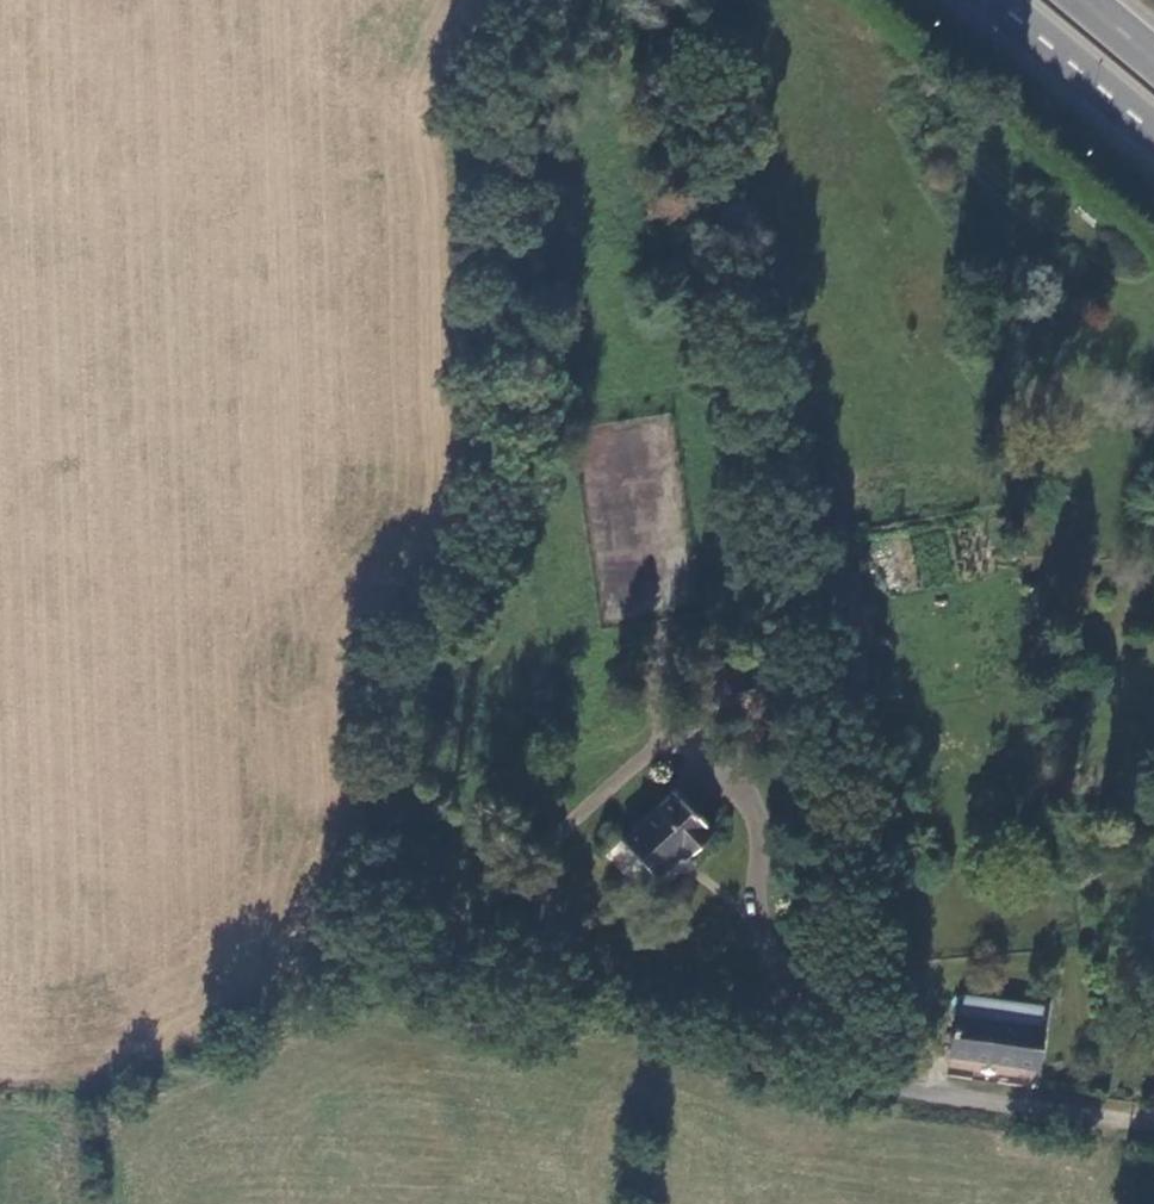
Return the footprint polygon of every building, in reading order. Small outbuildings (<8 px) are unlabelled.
[(714,834),(673,792),(622,843),(658,879),(681,857),(686,862),(714,834)] [(1032,1024),(1036,1000),(957,987),(947,1046),(1032,1060),(1038,1025),(1032,1024)]
